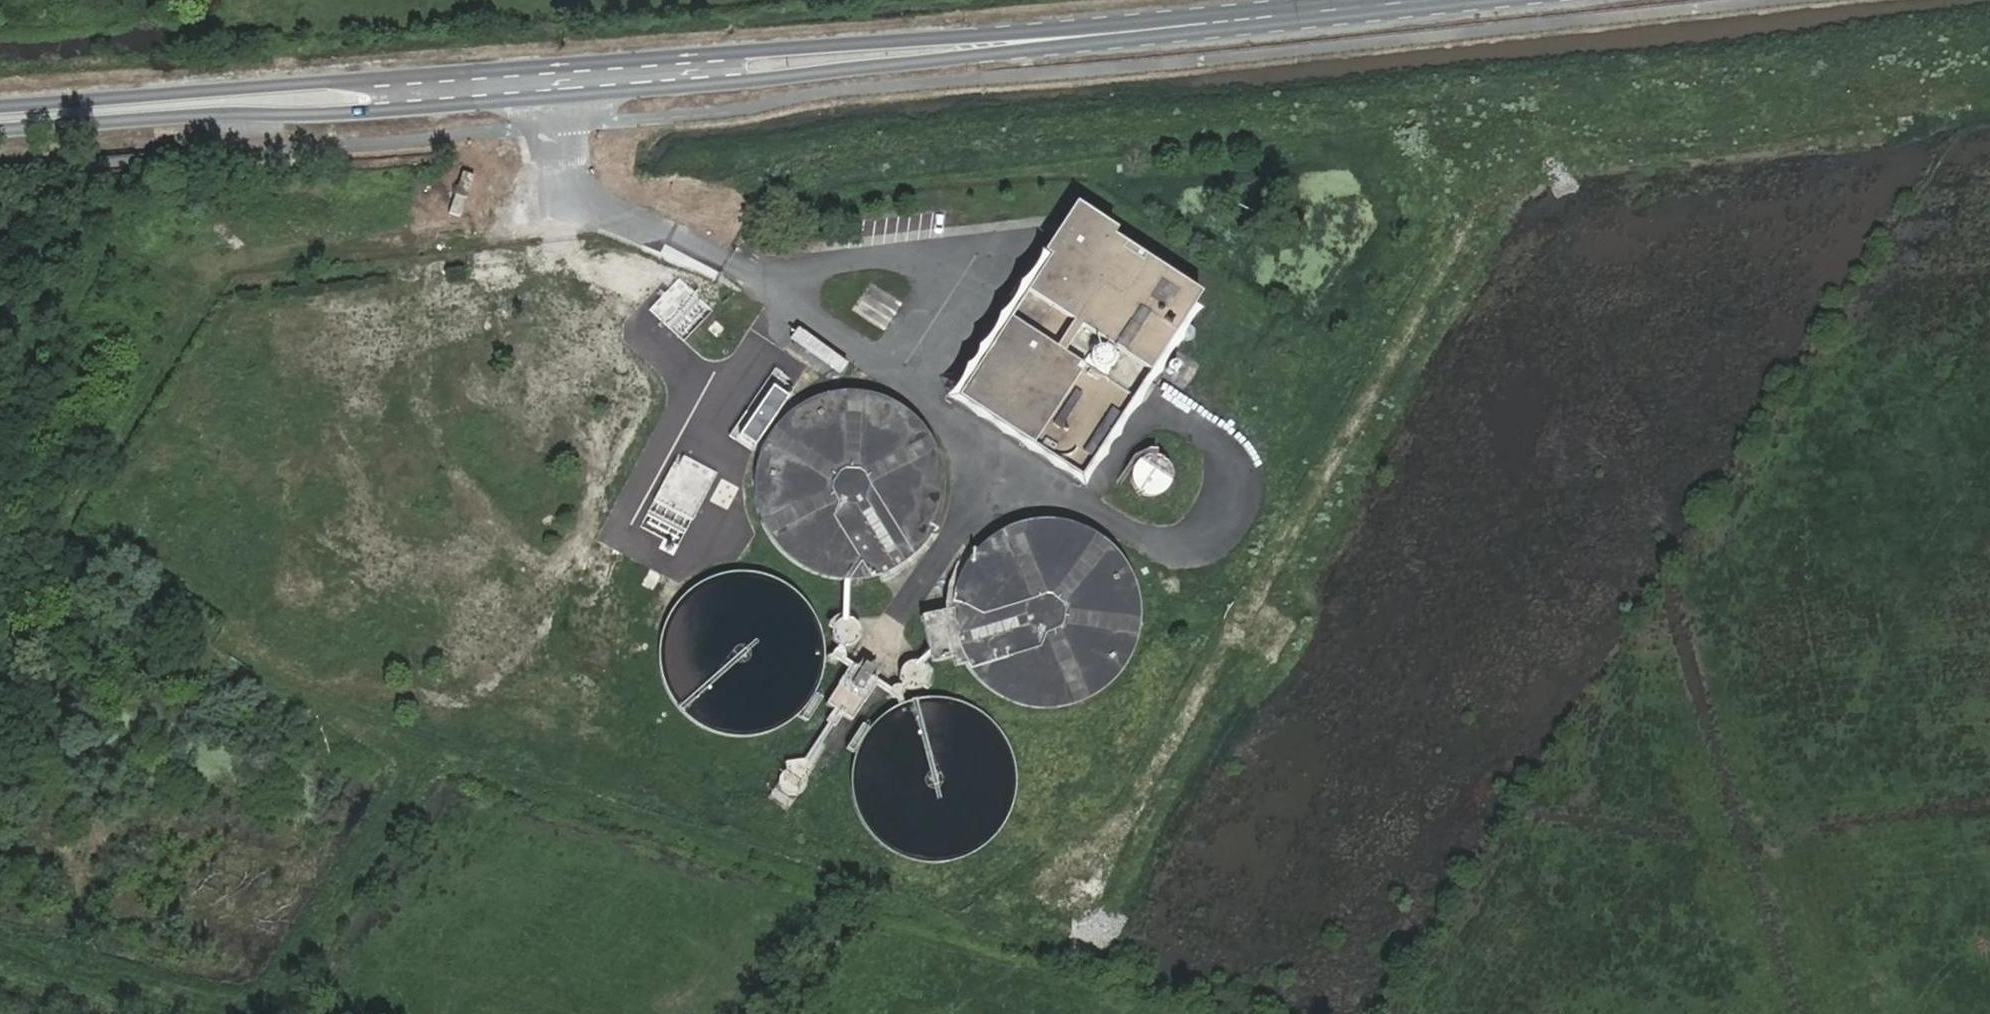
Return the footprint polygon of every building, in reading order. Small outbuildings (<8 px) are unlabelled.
[(458,217),(467,178),(452,175),(444,214),(458,217)] [(1204,288),(1072,204),(954,388),(1085,472),(1204,288)] [(949,493),(950,484),(948,465),(943,447),(933,429),(922,416),(914,408),(906,402),(891,394),(873,388),(863,387),(851,386),(831,388),(813,394),(798,402),(790,408),(782,415),(770,430),(766,438),(761,448),(756,466),(754,485),(757,504),(759,513),(763,523),(772,540),(784,554),(799,566),(816,575),(834,580),(854,581),(875,579),(893,573),(909,563),(922,552),(933,539),(943,521),(948,504),(949,493)] [(1142,503),(1169,476),(1143,451),(1116,477),(1142,503)] [(955,592),(953,611),(955,630),(961,648),(969,663),(981,678),(995,690),(1005,696),(1013,700),(1022,703),(1033,705),(1050,707),(1069,704),(1087,699),(1102,690),(1117,678),(1129,663),(1135,654),(1138,645),(1143,627),(1145,609),(1142,591),(1137,573),(1128,557),(1117,544),(1101,531),(1086,523),(1066,517),(1047,515),(1030,517),(1012,523),(997,531),(989,536),(981,544),(973,552),(968,560),(960,575),(955,592)] [(823,670),(825,653),(823,636),(818,621),(811,608),(800,595),(788,585),(776,578),(759,573),(745,572),(729,573),(714,577),(699,585),(687,595),(676,608),(669,621),(664,636),(662,653),(664,670),(669,685),(675,697),(686,711),(697,720),(711,728),(728,733),(742,734),(756,733),(773,729),(787,722),(800,711),(811,698),(818,685),(823,670)] [(916,615),(919,661),(946,659),(943,613),(916,615)] [(851,659),(820,706),(844,721),(874,674),(851,659)] [(1019,796),(1021,779),(1020,762),(1015,746),(1007,731),(995,718),(983,708),(968,700),(951,695),(935,694),(918,696),(903,701),(891,708),(877,719),(866,732),(858,748),(853,764),(852,780),(854,797),(859,812),(866,825),(877,838),(889,848),(903,856),(919,861),(937,863),(954,861),(969,857),(984,849),(995,840),(1007,826),(1015,811),(1019,796)] [(766,798),(789,809),(804,778),(781,767),(766,798)]
